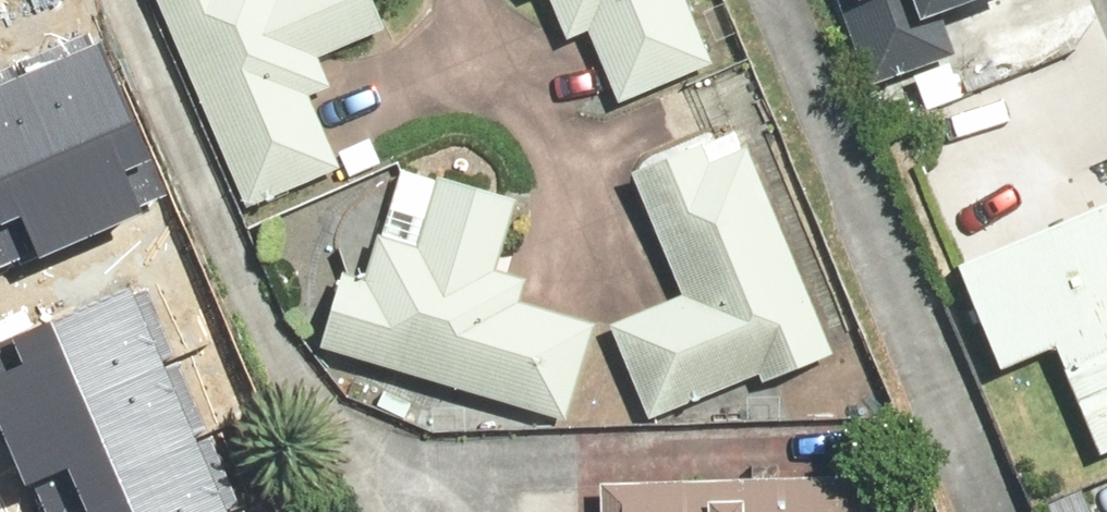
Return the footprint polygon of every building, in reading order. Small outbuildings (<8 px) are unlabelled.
[(241,211),(334,171),(303,100),(324,91),(311,61),(374,33),(360,0),(150,0),(241,211)] [(706,66),(678,0),(541,0),(560,44),(582,34),(613,106),(706,66)] [(862,89),(948,58),(932,16),(975,0),(841,0),(843,7),(834,11),(862,89)] [(158,194),(89,39),(0,79),(0,264),(158,194)] [(698,145),(624,176),(676,297),(603,328),(643,422),(752,376),(757,386),(828,356),(739,150),(736,152),(728,134),(699,147),(698,145)] [(508,204),(393,171),(374,238),(369,237),(356,281),(335,275),(313,351),(561,422),(588,326),(513,305),(519,283),(488,274),(508,204)] [(947,271),(991,373),(1046,350),(1093,459),(1106,453),(1106,202),(947,271)] [(0,347),(0,421),(38,511),(241,511),(146,286),(0,347)] [(837,482),(604,489),(604,511),(838,511),(837,482)]
